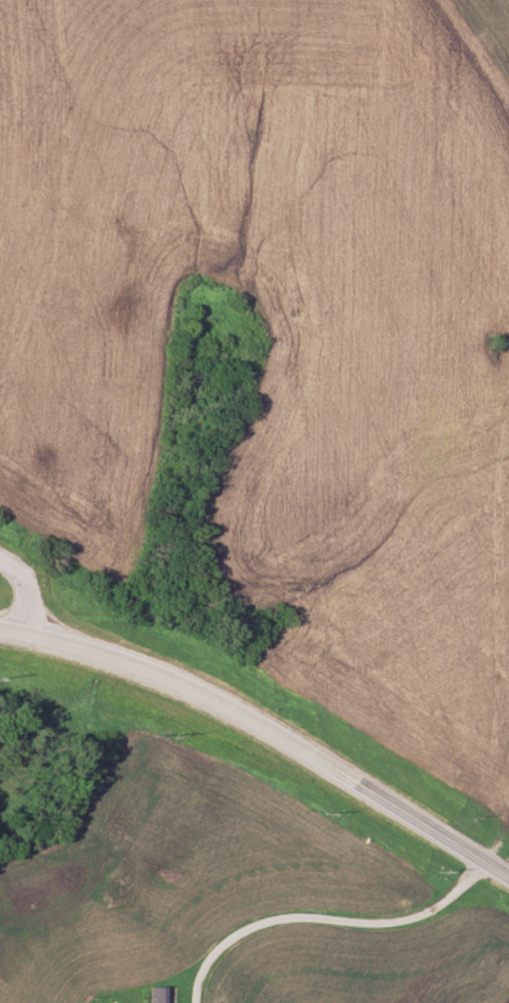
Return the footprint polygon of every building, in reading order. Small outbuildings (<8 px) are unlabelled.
[(165,987),(148,987),(148,1002),(165,1002),(165,987)]
